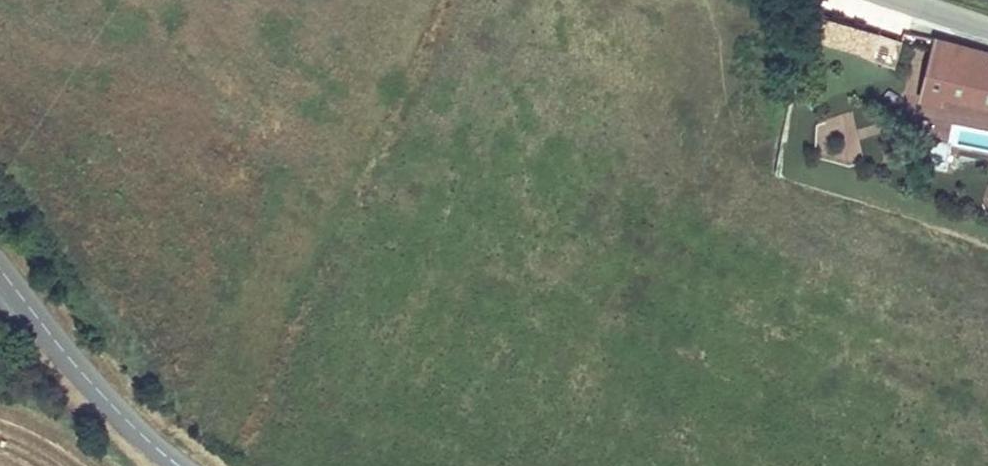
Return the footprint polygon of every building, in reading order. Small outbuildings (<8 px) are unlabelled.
[(935,39),(903,31),(889,89),(943,102),(945,93),(987,101),(987,54),(935,39)]
